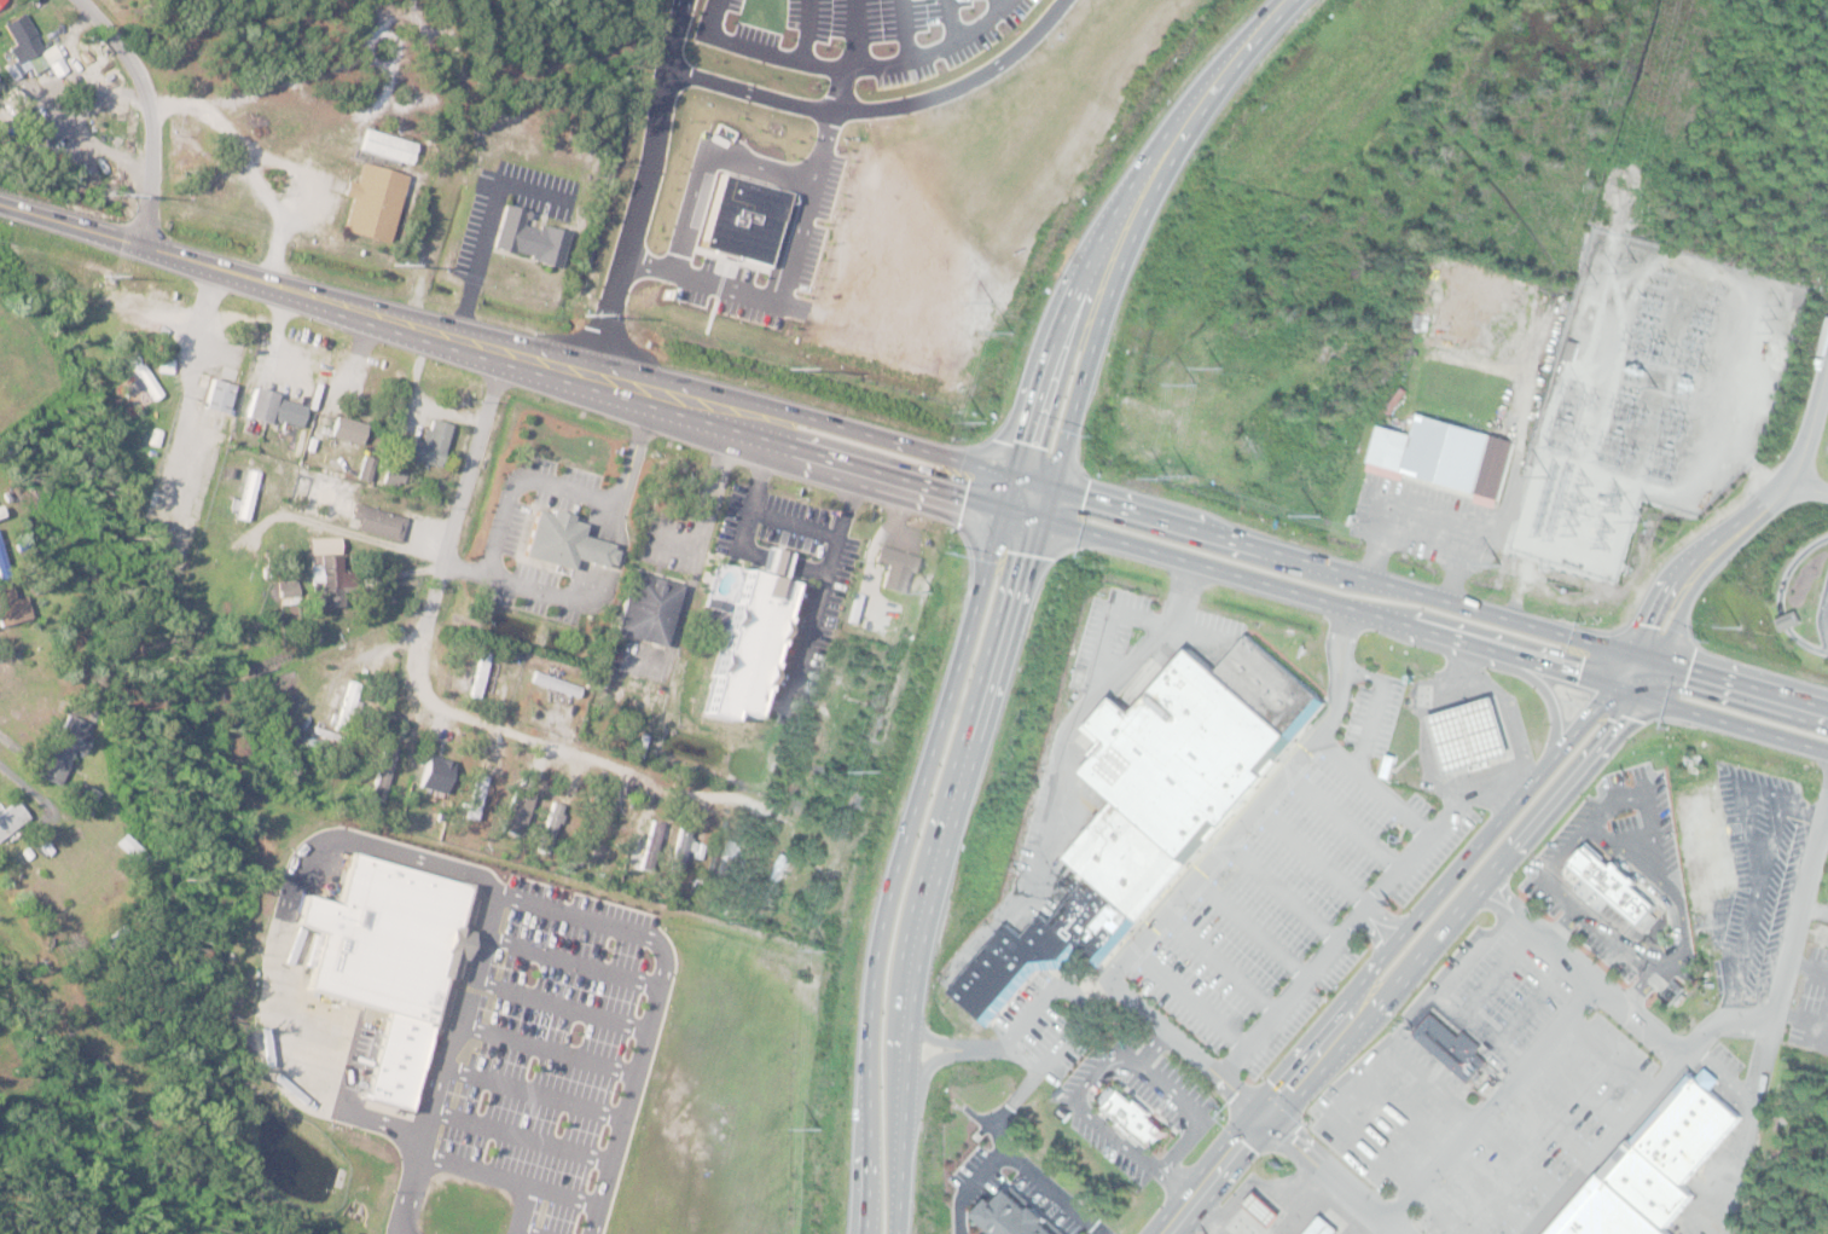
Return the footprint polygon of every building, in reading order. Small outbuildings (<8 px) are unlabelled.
[(14,48),(9,51),(16,64),(41,51),(22,14),(2,24),(14,48)] [(24,127),(33,137),(44,128),(27,109),(22,114),(30,123),(24,127)] [(362,128),(411,141),(405,162),(356,147),(362,128)] [(406,174),(359,161),(354,181),(346,179),(341,193),(349,196),(340,228),(387,242),(406,174)] [(715,173),(695,245),(761,265),(782,192),(715,173)] [(503,202),(491,245),(558,266),(568,232),(536,222),(535,227),(521,224),(523,216),(526,218),(528,209),(503,202)] [(132,352),(161,393),(151,399),(123,358),(132,352)] [(157,357),(172,359),(169,372),(155,370),(157,357)] [(209,377),(231,383),(224,411),(201,405),(209,377)] [(250,386),(240,416),(265,423),(267,417),(297,427),(303,406),(273,396),(274,393),(250,386)] [(1377,424),(1366,460),(1497,498),(1514,440),(1416,412),(1410,434),(1377,424)] [(332,415),(364,424),(358,442),(326,433),(332,415)] [(448,423),(436,465),(399,456),(404,438),(410,440),(410,436),(418,439),(422,427),(425,428),(428,418),(448,423)] [(361,453),(373,457),(366,481),(354,477),(361,453)] [(385,463),(404,469),(399,486),(379,480),(385,463)] [(246,469),(259,471),(245,520),(234,517),(246,469)] [(353,502),(405,517),(399,540),(346,525),(353,502)] [(532,509),(517,555),(567,569),(570,557),(602,566),(603,562),(609,564),(614,550),(608,548),(609,543),(580,534),(584,523),(567,518),(568,515),(546,509),(545,512),(532,509)] [(306,538),(337,537),(337,552),(306,554),(306,538)] [(881,589),(904,595),(914,558),(876,548),(872,565),(886,569),(881,589)] [(340,557),(318,557),(318,607),(340,607),(340,557)] [(735,563),(783,580),(743,711),(724,706),(719,717),(692,709),(735,563)] [(627,570),(609,632),(660,647),(678,584),(655,578),(652,585),(640,581),(643,575),(627,570)] [(27,620),(21,598),(10,600),(7,587),(0,589),(0,627),(27,620)] [(1795,610),(1800,624),(1781,632),(1776,619),(1795,610)] [(1246,633),(1327,702),(1292,740),(1212,671),(1246,633)] [(1080,771),(1105,741),(1085,724),(1109,697),(1128,713),(1184,648),(1212,671),(1292,740),(1186,863),(1113,800),(1080,771)] [(468,699),(476,701),(485,656),(477,655),(468,699)] [(529,681),(573,700),(577,692),(533,673),(529,681)] [(347,679),(359,683),(343,732),(332,729),(347,679)] [(1428,716),(1445,772),(1510,754),(1493,696),(1428,716)] [(36,779),(55,787),(81,725),(62,717),(36,779)] [(383,743),(396,748),(384,787),(371,783),(383,743)] [(425,753),(451,761),(441,793),(414,786),(425,753)] [(511,787),(534,794),(521,836),(498,829),(511,787)] [(1729,891),(1715,788),(1671,794),(1687,906),(1709,903),(1708,894),(1729,891)] [(552,800),(564,804),(547,852),(535,848),(552,800)] [(1063,857),(1086,876),(1137,920),(1186,863),(1113,800),(1063,857)] [(13,803),(0,813),(0,841),(26,821),(13,803)] [(592,840),(599,843),(613,817),(606,813),(592,840)] [(650,818),(661,822),(650,869),(638,865),(650,818)] [(678,830),(690,833),(683,870),(669,868),(678,830)] [(730,836),(741,841),(723,882),(712,877),(730,836)] [(130,860),(138,851),(120,837),(112,846),(130,860)] [(1659,909),(1640,931),(1566,868),(1588,844),(1608,861),(1611,858),(1638,882),(1635,887),(1659,909)] [(346,848),(462,882),(463,879),(480,884),(465,932),(470,933),(464,954),(460,952),(439,1027),(424,1024),(419,1022),(420,1019),(384,1008),(300,984),(315,928),(289,921),(298,891),(331,900),(346,848)] [(782,852),(790,858),(771,890),(762,884),(782,852)] [(1137,920),(1099,964),(1048,921),(1086,876),(1137,920)] [(1099,964),(1035,969),(1020,935),(1039,914),(1048,921),(1099,964)] [(1020,935),(1005,923),(946,991),(987,1025),(1035,969),(1020,935)] [(384,1008),(360,1090),(356,1089),(355,1093),(400,1106),(424,1024),(419,1022),(420,1019),(384,1008)] [(1429,1014),(1458,1038),(1463,1033),(1478,1047),(1474,1050),(1487,1062),(1468,1085),(1411,1036),(1429,1014)] [(1660,1233),(1662,1233),(1548,1233),(1687,1072),(1696,1081),(1706,1070),(1718,1081),(1708,1094),(1737,1120),(1681,1187),(1691,1197),(1660,1233)] [(1118,1088),(1102,1105),(1119,1119),(1116,1122),(1130,1134),(1131,1131),(1148,1146),(1157,1135),(1160,1137),(1166,1130),(1148,1113),(1150,1111),(1134,1096),(1131,1100),(1118,1088)] [(971,1211),(974,1213),(973,1215),(995,1233),(1065,1233),(1029,1203),(1027,1206),(1003,1186),(994,1195),(992,1199),(986,1194),(971,1211)] [(1254,1193),(1281,1216),(1270,1228),(1243,1205),(1254,1193)] [(1339,1232),(1336,1233),(1302,1233),(1319,1215),(1339,1232)]
